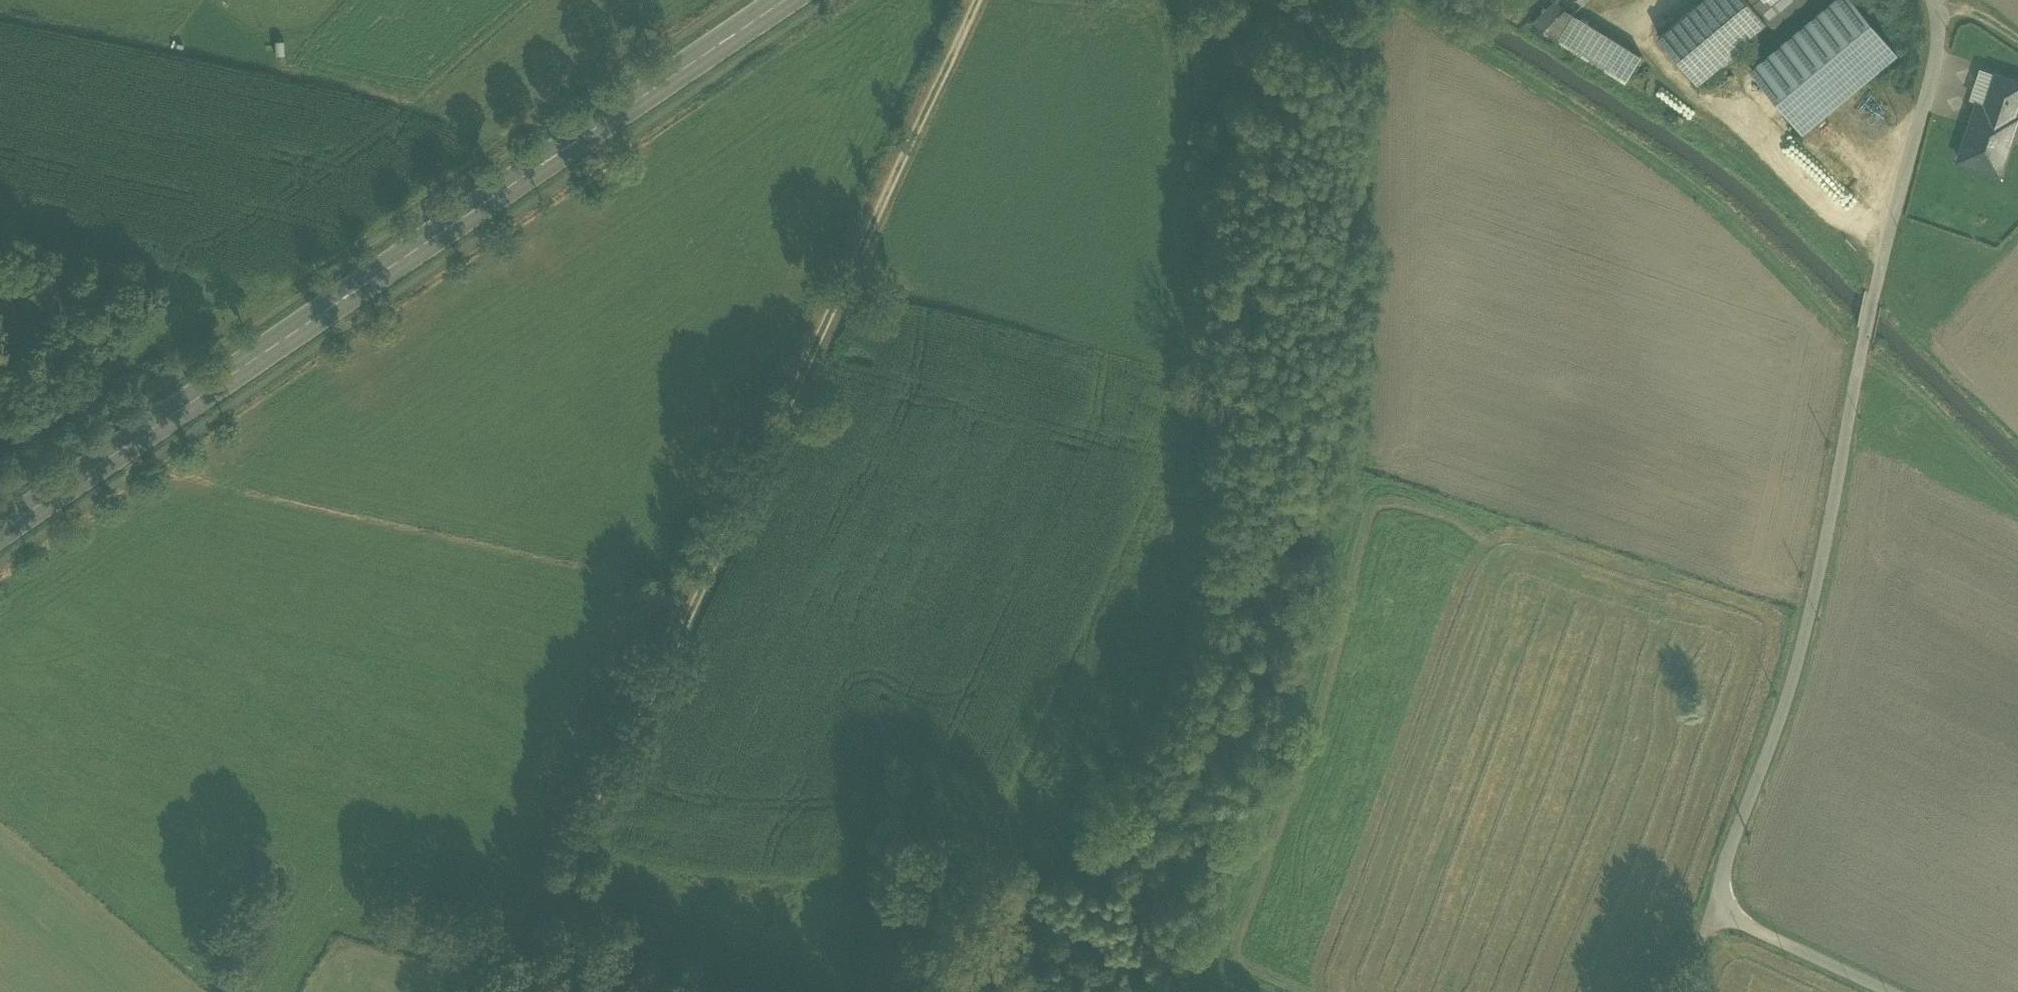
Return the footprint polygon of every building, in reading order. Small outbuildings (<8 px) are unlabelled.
[(1549,37),(1552,35),(1574,14),(1588,0),(1557,0),(1535,22),(1549,37)] [(1660,36),(1697,82),(1752,36),(1751,34),(1766,21),(1771,27),(1804,0),(1703,0),(1660,36)] [(1752,70),(1802,129),(1896,51),(1853,0),(1836,0),(1752,70)] [(1642,55),(1574,14),(1552,35),(1626,80),(1642,55)] [(1975,101),(1982,104),(1993,72),(1980,68),(1969,99),(1975,101)] [(1955,161),(2000,176),(2017,123),(2017,115),(2017,114),(2017,111),(2017,78),(1993,70),(1993,72),(1982,104),(1975,101),(1955,161)]
